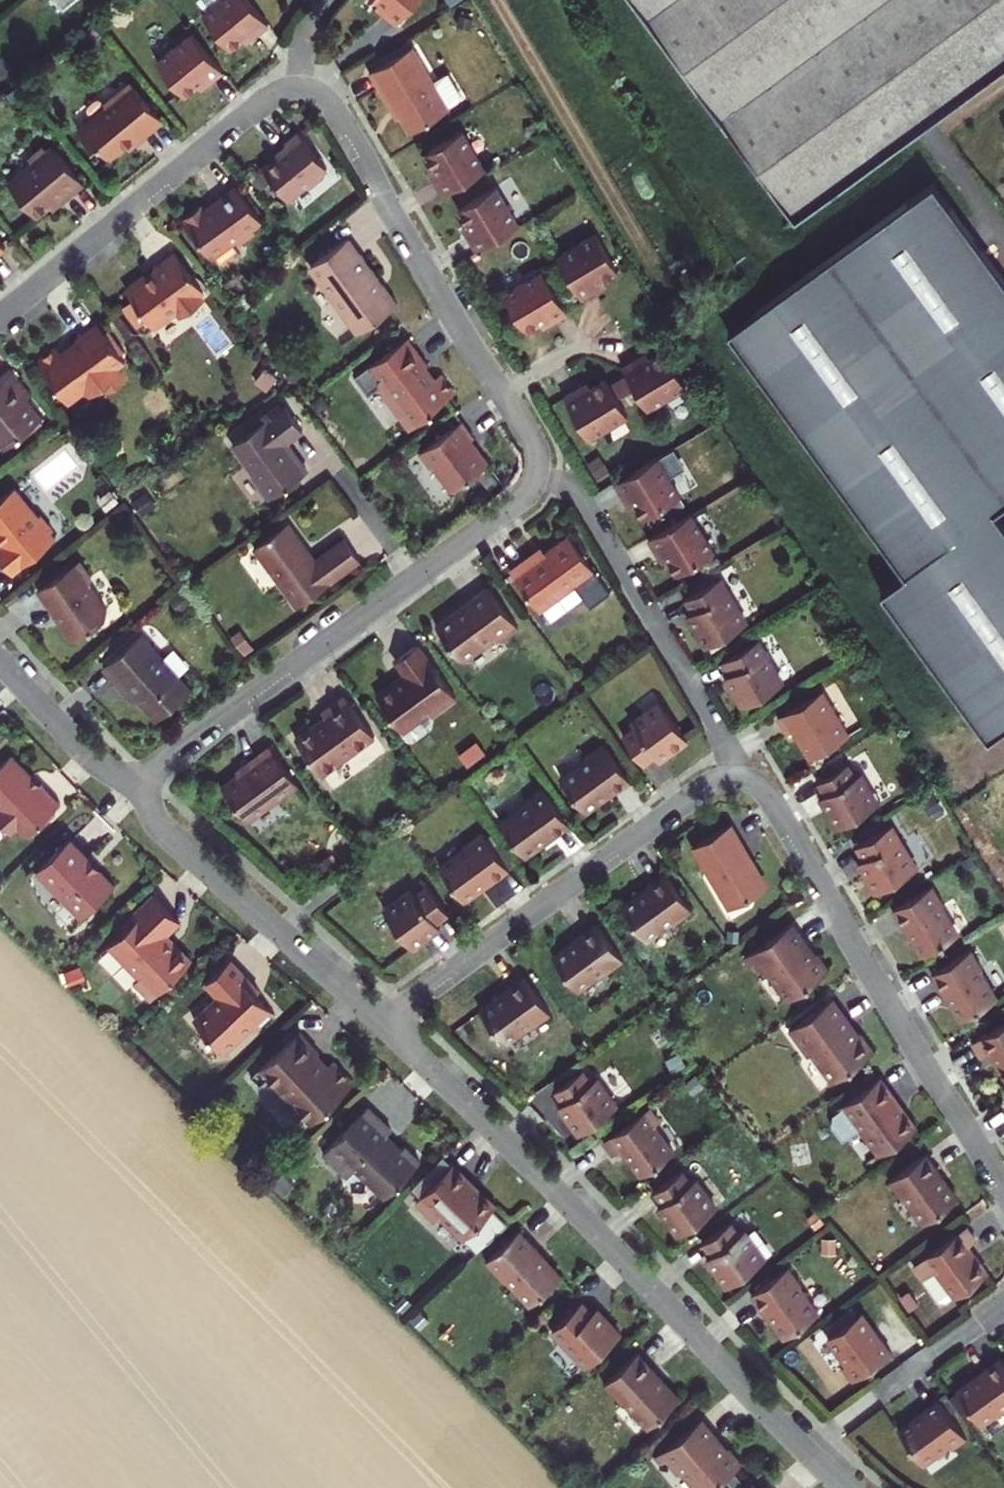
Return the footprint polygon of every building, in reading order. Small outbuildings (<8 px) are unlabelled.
[(267,23),(248,0),(197,0),(205,10),(201,13),(229,47),(248,31),(252,36),(267,23)] [(415,0),(377,0),(384,6),(380,10),(396,22),(415,0)] [(879,155),(1003,64),(1003,0),(635,0),(795,217),(879,155)] [(206,83),(222,70),(191,32),(156,60),(183,94),(203,78),(206,83)] [(380,84),(409,132),(448,108),(447,106),(458,100),(461,93),(447,71),(432,81),(411,46),(369,71),(377,85),(380,84)] [(103,103),(105,105),(77,128),(91,145),(96,142),(109,157),(133,138),(135,140),(161,119),(130,81),(103,103)] [(432,176),(442,193),(484,168),(461,129),(423,152),(437,173),(432,176)] [(277,153),(261,166),(286,197),(304,183),(306,185),(321,172),(320,170),(325,166),(296,131),(283,141),(284,142),(287,145),(277,153)] [(287,145),(284,142),(274,150),(277,153),(287,145)] [(60,200),(82,182),(51,143),(45,148),(43,145),(28,157),(30,161),(6,180),(35,215),(57,197),(60,200)] [(201,204),(182,218),(207,253),(213,254),(235,238),(241,239),(253,230),(251,226),(260,220),(235,185),(204,208),(201,204)] [(465,232),(475,249),(518,224),(494,185),(457,207),(470,229),(465,232)] [(1003,504),(1003,284),(933,186),(727,334),(905,578),(881,595),(989,739),(1003,728),(1003,531),(991,513),(1003,504)] [(594,232),(577,242),(556,255),(580,297),(598,287),(595,282),(616,269),(594,232)] [(360,253),(348,236),(345,238),(357,254),(360,253)] [(357,254),(345,238),(309,264),(321,281),(319,283),(333,303),(337,300),(359,330),(396,303),(360,253),(357,254)] [(202,289),(173,250),(152,265),(154,269),(145,275),(144,274),(125,288),(131,298),(121,305),(135,325),(146,318),(152,326),(176,309),(180,315),(202,299),(197,293),(202,289)] [(321,281),(309,264),(307,266),(319,283),(321,281)] [(546,317),(548,322),(566,312),(541,269),(502,292),(524,330),(546,317)] [(359,330),(337,300),(333,303),(355,333),(359,330)] [(103,331),(97,322),(74,338),(76,340),(60,353),(55,347),(37,360),(67,401),(83,388),(88,395),(103,383),(105,386),(111,387),(121,380),(121,374),(115,366),(123,359),(119,353),(123,350),(107,328),(103,331)] [(406,337),(353,375),(367,393),(377,385),(408,428),(433,410),(431,408),(453,392),(439,373),(433,377),(424,365),(426,363),(406,337)] [(638,356),(621,366),(635,390),(671,362),(663,348),(641,361),(638,356)] [(685,385),(671,362),(635,390),(646,409),(685,385)] [(31,394),(9,367),(0,374),(0,442),(4,447),(18,435),(24,436),(42,421),(24,400),(31,394)] [(583,390),(580,385),(563,395),(588,438),(626,414),(604,377),(583,390)] [(243,427),(246,431),(231,443),(253,472),(252,474),(268,497),(306,470),(291,450),(289,451),(282,442),(301,429),(283,404),(269,415),(266,411),(243,427)] [(471,433),(461,420),(418,451),(429,465),(431,464),(448,486),(454,487),(487,463),(470,438),(471,433)] [(676,445),(614,482),(624,499),(629,496),(642,517),(684,492),(672,471),(686,463),(676,445)] [(610,473),(598,454),(585,461),(597,481),(610,473)] [(11,572),(54,536),(49,530),(51,528),(39,513),(36,514),(13,486),(0,496),(0,538),(3,542),(0,544),(0,559),(11,572)] [(694,510),(647,537),(658,555),(662,552),(675,573),(717,548),(694,510)] [(295,605),(359,558),(343,537),(314,558),(287,521),(252,546),(295,605)] [(522,559),(509,569),(538,609),(541,608),(550,620),(583,596),(589,605),(609,591),(567,534),(526,564),(522,559)] [(90,576),(78,558),(36,587),(72,639),(105,616),(106,608),(89,583),(90,576)] [(687,615),(706,646),(746,622),(720,579),(685,599),(692,612),(687,615)] [(517,626),(487,585),(465,601),(467,603),(457,610),(454,609),(435,623),(458,655),(466,657),(493,637),(500,638),(517,626)] [(128,687),(137,698),(155,718),(189,688),(139,632),(102,665),(124,690),(128,687)] [(724,675),(742,705),(782,681),(757,638),(721,659),(729,672),(724,675)] [(393,681),(375,694),(402,730),(429,711),(435,712),(455,697),(416,643),(394,659),(405,674),(395,681),(393,681)] [(133,701),(137,698),(128,687),(124,690),(133,701)] [(821,690),(777,716),(786,731),(791,729),(809,757),(847,734),(821,690)] [(374,735),(343,693),(320,710),(324,715),(294,737),(321,774),(374,735)] [(654,754),(657,759),(686,738),(658,701),(630,721),(633,726),(621,735),(642,763),(654,754)] [(612,792),(629,779),(602,742),(584,755),(586,758),(560,778),(583,810),(610,790),(612,792)] [(297,783),(269,745),(255,755),(257,758),(221,785),(246,820),(297,783)] [(10,753),(0,763),(0,821),(8,830),(16,824),(25,834),(36,824),(38,827),(54,812),(51,810),(59,802),(40,782),(35,786),(28,778),(30,775),(10,753)] [(828,790),(823,793),(842,824),(881,800),(863,770),(858,773),(851,760),(821,778),(828,790)] [(551,836),(568,823),(541,786),(523,799),(526,802),(499,822),(523,854),(550,834),(551,836)] [(732,905),(763,886),(741,849),(744,847),(730,822),(691,846),(710,877),(714,875),(732,905)] [(890,824),(855,845),(862,858),(857,861),(875,891),(915,867),(890,824)] [(490,881),(507,868),(480,830),(463,843),(465,847),(438,866),(462,899),(489,879),(490,881)] [(113,884),(68,836),(35,868),(80,916),(113,884)] [(767,884),(744,847),(741,849),(763,886),(767,884)] [(691,909),(664,872),(646,885),(647,886),(620,906),(644,938),(671,919),(673,922),(691,909)] [(340,891),(348,884),(340,873),(331,879),(340,891)] [(435,921),(447,912),(426,884),(414,892),(411,888),(382,909),(410,946),(438,926),(435,921)] [(931,884),(891,908),(903,926),(904,925),(921,954),(956,934),(939,905),(942,903),(931,884)] [(133,980),(150,997),(190,960),(174,942),(173,943),(163,933),(178,918),(154,893),(132,914),(135,918),(109,942),(139,975),(133,980)] [(622,959),(595,922),(578,935),(579,936),(552,956),(575,989),(602,969),(604,972),(622,959)] [(788,998),(829,968),(817,951),(813,954),(809,957),(801,946),(805,944),(790,922),(747,954),(753,961),(763,975),(768,971),(788,998)] [(805,944),(801,946),(809,957),(813,954),(805,944)] [(930,972),(941,991),(943,990),(960,1018),(995,998),(978,969),(981,968),(970,949),(930,972)] [(747,966),(753,961),(747,954),(741,958),(747,966)] [(249,980),(228,958),(204,981),(216,995),(192,1018),(223,1050),(253,1023),(257,1028),(273,1013),(254,993),(245,983),(249,980)] [(550,1013),(522,975),(505,988),(506,989),(479,1009),(502,1042),(529,1022),(532,1025),(550,1013)] [(245,983),(254,993),(258,989),(249,980),(245,983)] [(832,1080),(873,1050),(859,1031),(856,1033),(830,998),(787,1029),(806,1055),(811,1051),(832,1080)] [(1003,1077),(1003,1021),(971,1041),(980,1055),(988,1050),(1003,1077)] [(259,1067),(299,1109),(344,1073),(332,1059),(326,1065),(315,1053),(317,1050),(298,1030),(259,1067)] [(588,1078),(581,1068),(553,1089),(560,1099),(555,1102),(576,1131),(614,1103),(593,1075),(588,1078)] [(310,1121),(352,1082),(344,1073),(299,1109),(310,1121)] [(899,1113),(892,1102),(895,1100),(878,1076),(836,1107),(838,1109),(831,1114),(830,1123),(840,1137),(857,1125),(878,1154),(915,1126),(903,1110),(899,1113)] [(895,1100),(892,1102),(899,1113),(903,1110),(895,1100)] [(384,1196),(419,1160),(403,1145),(400,1149),(385,1134),(390,1128),(366,1106),(322,1152),(346,1175),(353,1167),(356,1167),(369,1180),(368,1180),(384,1196)] [(648,1106),(602,1140),(612,1153),(620,1148),(640,1174),(672,1151),(653,1124),(658,1120),(648,1106)] [(923,1222),(956,1198),(936,1171),(937,1170),(925,1153),(887,1180),(900,1198),(904,1196),(923,1222)] [(419,1195),(450,1163),(443,1157),(413,1189),(419,1195)] [(494,1204),(479,1190),(476,1193),(467,1184),(470,1181),(451,1162),(450,1163),(419,1195),(415,1200),(434,1219),(438,1214),(462,1237),(465,1234),(479,1248),(506,1223),(491,1207),(494,1204)] [(656,1205),(677,1234),(715,1207),(694,1178),(689,1182),(681,1169),(652,1190),(661,1202),(656,1205)] [(479,1190),(470,1181),(467,1184),(476,1193),(479,1190)] [(738,1233),(729,1221),(701,1241),(710,1253),(705,1257),(726,1285),(763,1258),(742,1229),(738,1233)] [(974,1239),(965,1226),(912,1264),(938,1299),(945,1300),(952,1294),(954,1296),(986,1272),(967,1245),(974,1239)] [(537,1249),(518,1228),(484,1260),(503,1281),(507,1278),(530,1303),(559,1275),(535,1250),(537,1249)] [(787,1265),(750,1292),(763,1310),(764,1309),(784,1336),(816,1312),(797,1285),(800,1283),(787,1265)] [(585,1365),(619,1333),(595,1307),(591,1311),(580,1301),(550,1329),(585,1365)] [(851,1380),(890,1351),(880,1338),(878,1339),(859,1312),(826,1336),(846,1363),(841,1367),(851,1380)] [(655,1372),(636,1351),(603,1383),(622,1403),(624,1401),(648,1426),(677,1398),(654,1373),(655,1372)] [(998,1356),(981,1369),(982,1371),(955,1390),(979,1423),(1003,1404),(1003,1363),(998,1356)] [(966,1438),(937,1398),(923,1408),(924,1410),(898,1430),(921,1462),(948,1442),(952,1448),(966,1438)] [(697,1487),(709,1487),(741,1462),(728,1446),(720,1452),(712,1442),(716,1438),(699,1418),(658,1452),(665,1460),(675,1473),(680,1468),(697,1487)] [(665,1460),(658,1452),(652,1457),(659,1465),(665,1460)]
